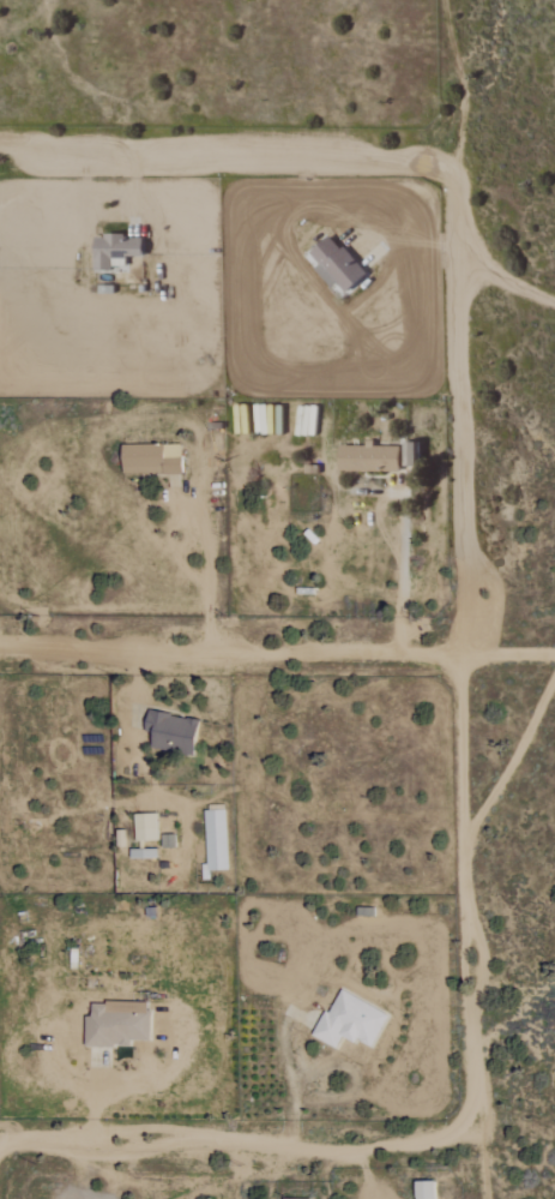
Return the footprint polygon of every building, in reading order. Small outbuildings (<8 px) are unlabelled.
[(99,269),(129,268),(129,257),(149,256),(148,237),(129,238),(129,234),(98,236),(99,269)] [(317,269),(335,289),(341,283),(350,293),(370,275),(334,235),(313,254),(323,265),(317,269)] [(344,446),(344,472),(407,472),(407,466),(424,466),(425,444),(369,443),(369,446),(344,446)] [(128,445),(128,473),(187,474),(187,445),(128,445)] [(205,719),(153,712),(150,732),(158,733),(155,749),(200,755),(205,719)] [(233,870),(231,810),(208,810),(210,870),(233,870)] [(141,841),(162,840),(162,813),(140,814),(141,841)] [(376,1049),(392,1013),(341,990),(319,1038),(341,1048),(347,1036),(376,1049)] [(90,1047),(136,1046),(136,1040),(155,1040),(155,1013),(113,1013),(113,1004),(97,1004),(97,1017),(90,1017),(90,1047)] [(420,1182),(420,1198),(440,1198),(440,1181),(420,1182)]
